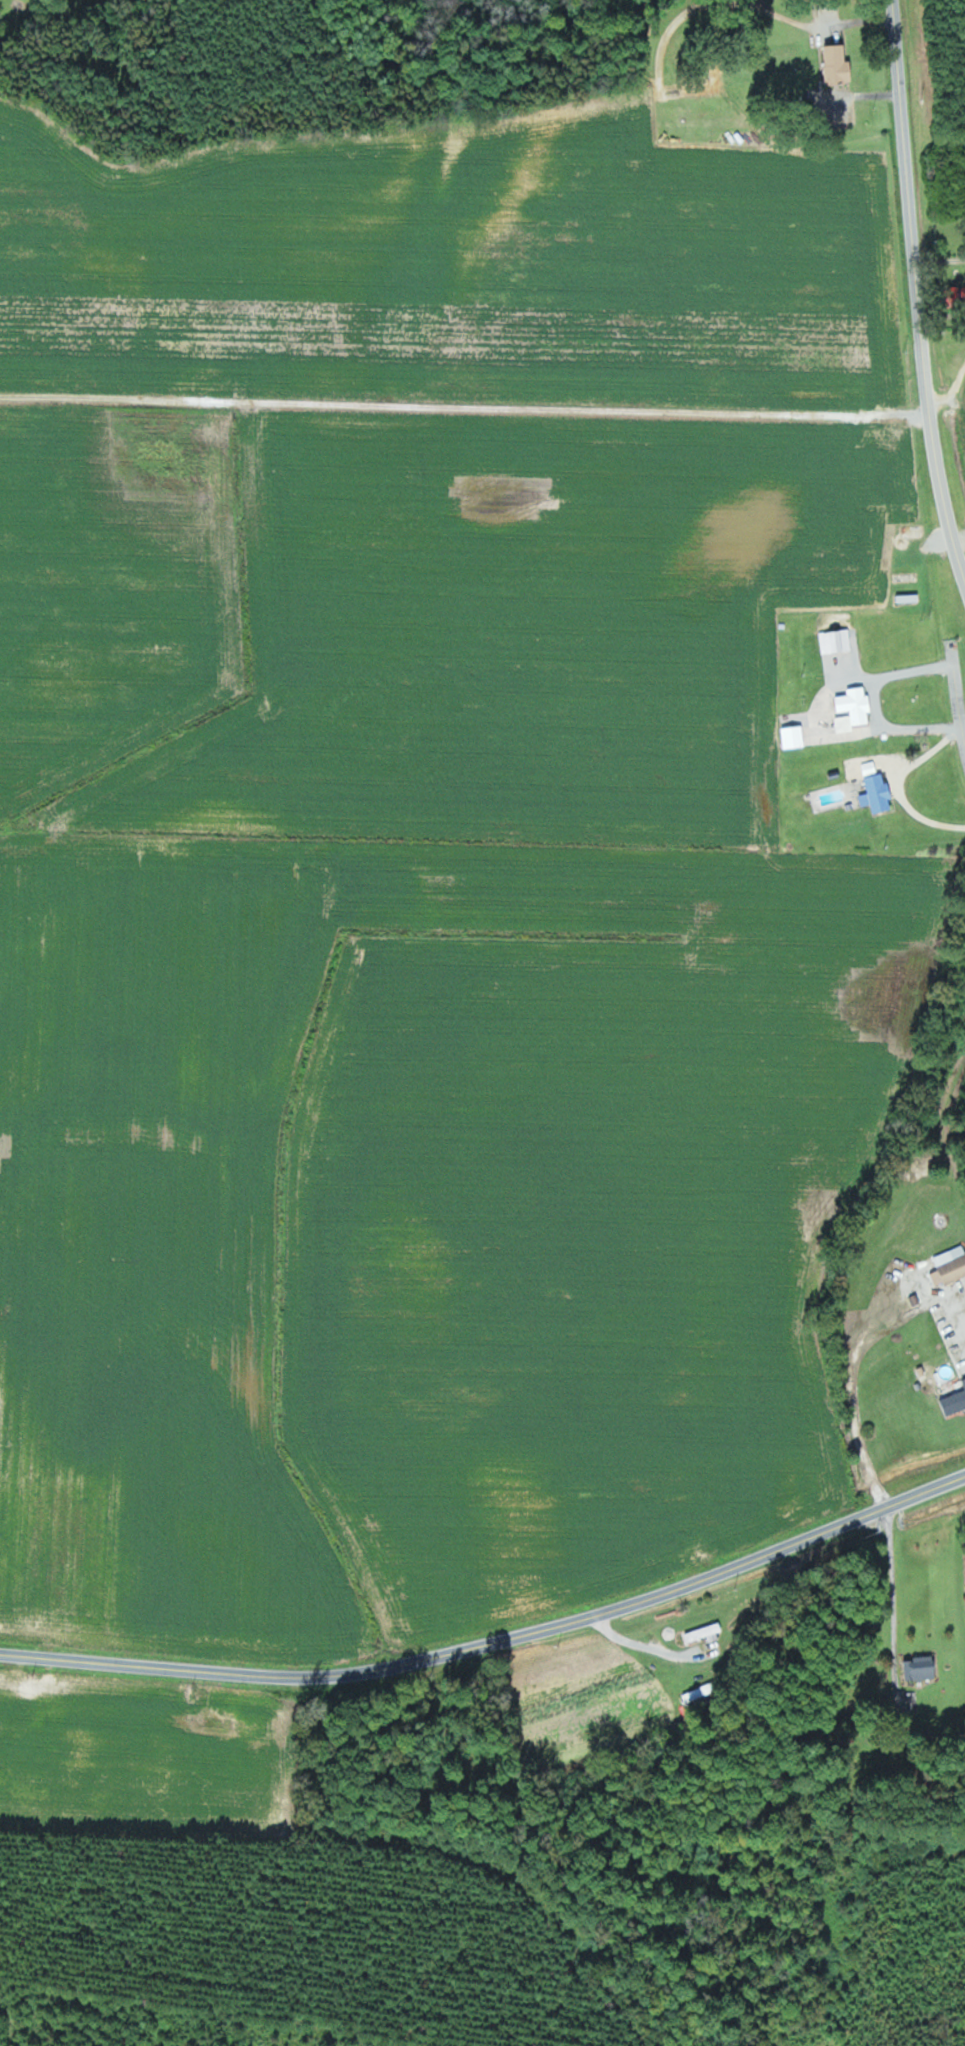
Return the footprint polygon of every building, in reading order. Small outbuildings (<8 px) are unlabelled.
[(826,45),(827,84),(854,83),(853,60),(848,60),(847,44),(826,45)] [(952,286),(952,305),(964,304),(964,286),(952,286)] [(852,652),(851,630),(822,632),(823,653),(852,652)] [(840,733),(856,731),(856,726),(871,724),(870,713),(874,712),(872,695),(868,695),(867,687),(850,689),(851,695),(838,697),(840,715),(837,716),(840,733)] [(786,748),(807,748),(806,727),(785,728),(786,748)] [(861,795),(863,806),(872,805),(874,814),(895,810),(891,783),(887,783),(885,774),(866,777),(869,794),(861,795)] [(941,1269),(932,1273),(937,1285),(945,1282),(946,1285),(964,1277),(964,1244),(936,1257),(941,1269)] [(946,1415),(964,1409),(964,1390),(941,1398),(946,1415)] [(724,1638),(719,1622),(687,1633),(690,1642),(709,1635),(712,1642),(724,1638)] [(905,1658),(906,1680),(939,1679),(938,1656),(905,1658)]
